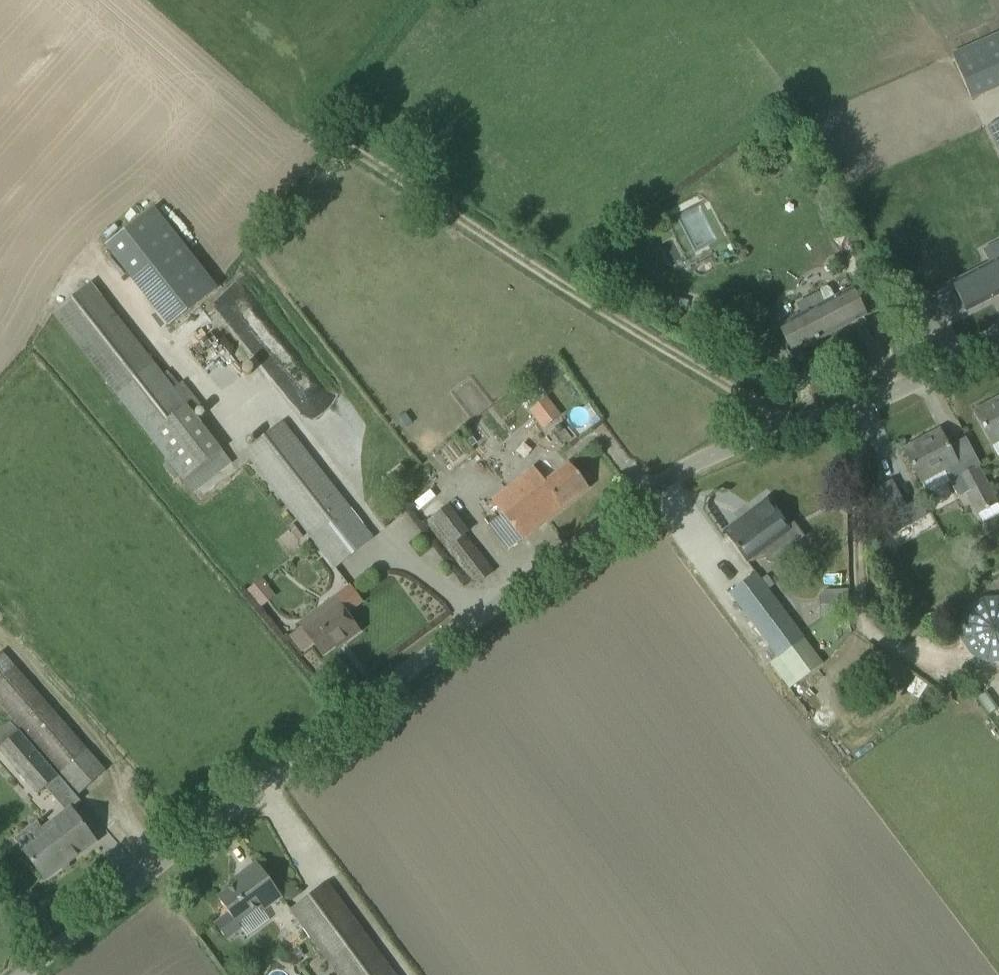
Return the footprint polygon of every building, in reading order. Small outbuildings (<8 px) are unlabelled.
[(951,54),(971,101),(998,89),(998,33),(951,54)] [(154,208),(106,245),(169,326),(217,288),(154,208)] [(951,283),(952,285),(965,310),(966,312),(998,295),(998,242),(983,250),(990,263),(951,283)] [(161,376),(91,283),(52,313),(116,395),(193,496),(231,467),(191,415),(203,406),(183,382),(179,384),(172,375),(171,376),(168,371),(161,376)] [(792,353),(867,315),(852,287),(834,297),(830,289),(827,287),(820,290),(820,296),(819,293),(796,305),(801,314),(778,326),(792,353)] [(212,329),(188,348),(221,388),(244,370),(212,329)] [(545,428),(563,413),(548,394),(530,409),(545,428)] [(975,412),(998,456),(998,399),(975,412)] [(244,454),(333,569),(371,539),(282,424),(244,454)] [(940,431),(904,450),(921,481),(922,480),(929,493),(950,482),(958,497),(966,494),(977,515),(979,515),(983,524),(998,515),(998,507),(998,504),(964,439),(949,448),(940,431)] [(472,437),(468,441),(472,447),(477,443),(472,437)] [(503,514),(489,526),(508,551),(589,488),(569,463),(544,483),(533,469),(493,500),(503,514)] [(869,493),(869,494),(890,535),(927,516),(919,501),(905,508),(892,482),(869,493)] [(747,562),(749,560),(751,563),(765,559),(768,562),(776,564),(792,551),(793,546),(804,538),(794,524),(788,529),(767,501),(752,512),(755,515),(728,535),(736,546),(735,547),(747,562)] [(464,535),(446,549),(476,586),(493,572),(464,535)] [(778,657),(770,664),(789,689),(823,663),(756,574),(730,594),(778,657)] [(247,587),(257,607),(277,597),(267,577),(247,587)] [(361,602),(349,586),(299,625),(302,628),(292,636),(302,650),(313,643),(322,655),(343,639),(345,642),(359,632),(346,613),(361,602)] [(820,617),(849,615),(848,591),(825,592),(819,596),(820,617)] [(92,756),(3,650),(0,653),(0,700),(66,779),(79,794),(105,771),(92,756)] [(0,730),(0,752),(38,795),(46,788),(66,811),(71,808),(80,800),(19,732),(10,721),(0,730)] [(58,828),(24,853),(33,864),(44,880),(96,841),(84,825),(71,808),(66,811),(56,819),(53,821),(58,828)] [(242,929),(237,923),(259,907),(263,912),(283,897),(257,862),(234,879),(237,883),(218,897),(229,912),(215,923),(228,940),(242,929)] [(290,910),(302,925),(307,933),(339,974),(396,974),(339,899),(327,883),(290,910)]
